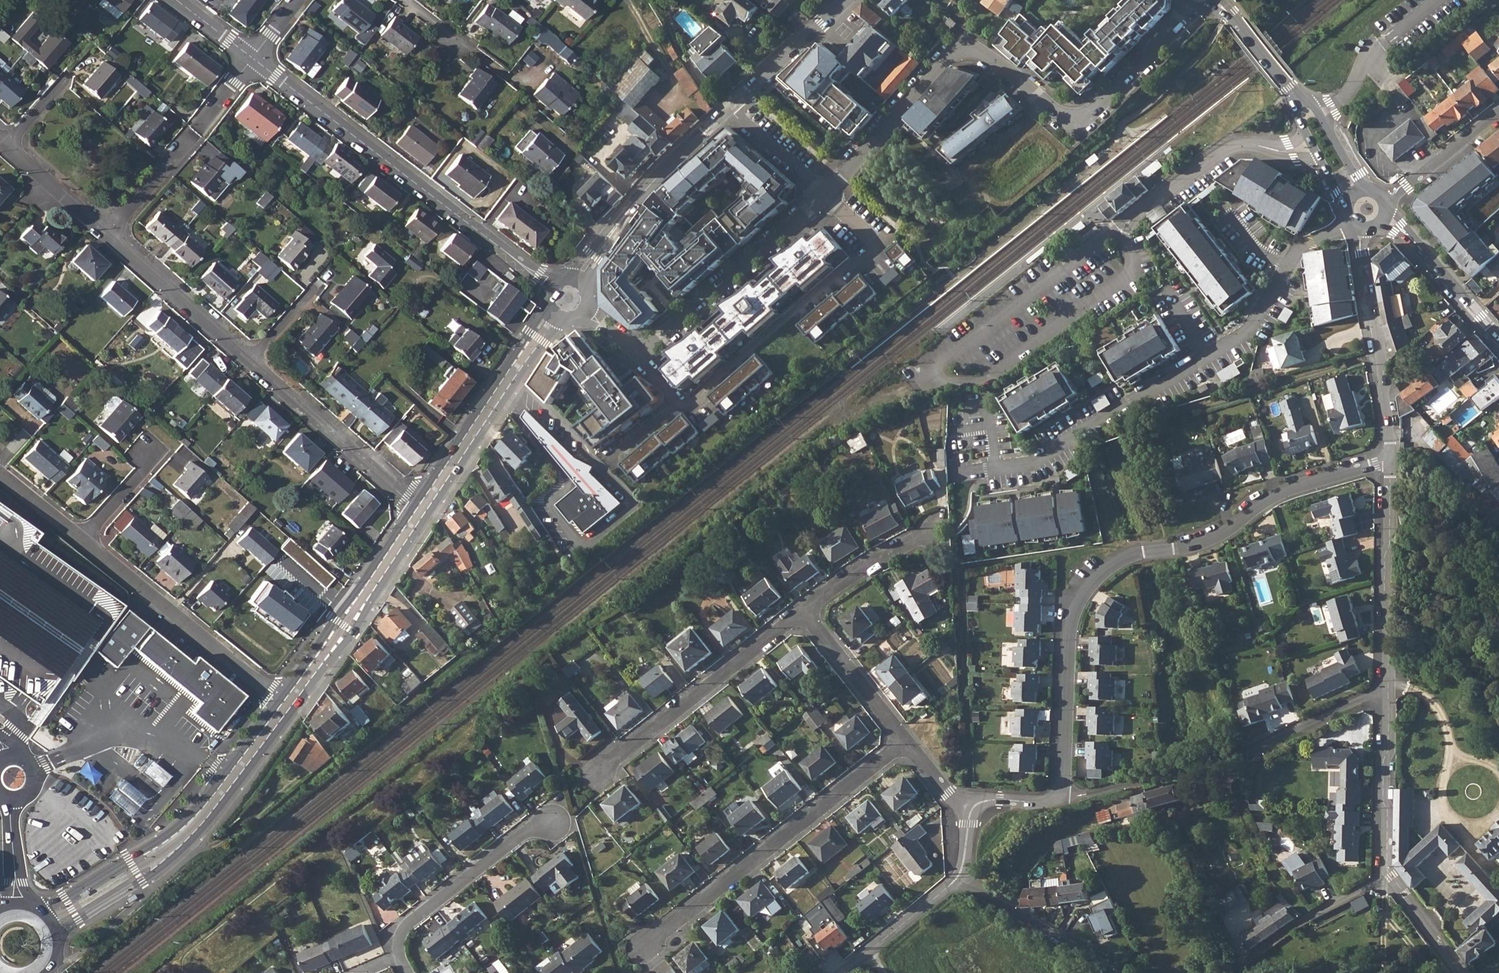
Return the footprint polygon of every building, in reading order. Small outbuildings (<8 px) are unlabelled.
[(121,13),(131,0),(104,0),(121,13)] [(228,15),(244,27),(265,0),(238,0),(228,15)] [(332,11),(339,16),(338,18),(358,33),(354,38),(363,44),(376,28),(369,22),(373,16),(352,0),(340,0),(332,11)] [(555,0),(562,7),(564,4),(584,20),(596,3),(592,0),(555,0)] [(748,0),(727,0),(728,1),(718,14),(729,22),(732,24),(737,18),(742,17),(748,22),(751,19),(752,19),(760,8),(748,0)] [(762,4),(777,15),(780,18),(791,6),(791,5),(786,0),(776,0),(766,0),(762,4)] [(895,16),(901,10),(906,15),(912,16),(914,14),(912,8),(907,3),(910,0),(889,0),(884,6),(895,16)] [(979,3),(996,17),(1009,0),(982,0),(979,3)] [(1029,66),(1047,84),(1061,72),(1086,100),(1171,12),(1171,0),(1124,0),(1083,40),(1063,23),(1047,43),(1029,66)] [(150,3),(138,19),(163,38),(163,37),(169,42),(180,27),(174,23),(175,22),(150,3)] [(863,3),(855,11),(856,12),(871,24),(873,25),(877,28),(884,20),(863,3)] [(474,22),(480,27),(481,25),(500,39),(507,44),(519,28),(494,8),(493,10),(487,5),(474,22)] [(31,10),(8,36),(26,52),(35,60),(44,67),(67,40),(52,28),(35,47),(24,38),(40,18),(31,10)] [(520,23),(524,18),(512,10),(509,15),(520,23)] [(947,22),(953,27),(957,23),(948,14),(946,16),(949,20),(947,22)] [(1020,15),(998,48),(1025,70),(1029,66),(1047,43),(1043,40),(1049,33),(1044,29),(1042,33),(1020,15)] [(395,17),(380,36),(405,54),(418,38),(400,24),(402,22),(395,17)] [(694,56),(692,58),(715,83),(739,61),(723,44),(729,39),(709,23),(690,40),(696,47),(690,52),(694,56)] [(871,24),(840,59),(853,70),(862,77),(872,65),(874,66),(884,54),(883,53),(893,41),(877,28),(873,25),(871,24)] [(481,25),(480,27),(498,41),(500,39),(481,25)] [(1473,27),(1459,37),(1463,42),(1477,32),(1473,27)] [(544,28),(539,35),(545,40),(547,41),(545,43),(558,54),(565,46),(544,28)] [(309,29),(292,50),(295,52),(311,31),(309,29)] [(295,52),(292,50),(286,60),(304,74),(327,43),(311,31),(295,52)] [(1477,32),(1463,42),(1477,60),(1491,49),(1477,32)] [(539,35),(536,39),(540,43),(541,44),(545,40),(539,35)] [(536,39),(532,44),(536,47),(540,43),(536,39)] [(186,43),(173,61),(206,86),(219,68),(186,43)] [(839,86),(853,70),(840,59),(823,44),(818,50),(816,49),(806,58),(802,61),(796,66),(789,72),(780,81),(794,92),(796,91),(802,96),(801,98),(813,108),(814,106),(855,140),(875,116),(839,86)] [(565,46),(558,54),(569,64),(570,62),(574,66),(580,60),(565,46)] [(680,57),(673,46),(669,49),(675,60),(680,57)] [(110,47),(106,52),(115,60),(119,55),(110,47)] [(902,47),(899,50),(906,56),(909,53),(902,47)] [(355,55),(349,50),(339,63),(345,67),(355,55)] [(646,51),(612,89),(618,94),(622,97),(634,108),(640,102),(662,78),(650,67),(656,60),(646,51)] [(35,60),(26,52),(21,57),(30,65),(35,60)] [(906,56),(884,81),(877,90),(885,97),(888,100),(920,61),(909,53),(906,56)] [(355,55),(345,67),(351,70),(360,58),(355,55)] [(1491,66),(1498,77),(1498,60),(1491,66)] [(102,61),(82,85),(98,99),(118,75),(102,61)] [(713,108),(686,67),(676,73),(691,96),(694,94),(708,113),(713,108)] [(471,79),(458,96),(474,109),(495,83),(476,68),(469,77),(471,79)] [(1456,96),(1470,114),(1498,90),(1498,88),(1486,72),(1456,96)] [(532,95),(544,106),(546,104),(549,107),(559,115),(571,101),(558,90),(564,83),(552,73),(547,80),(546,79),(532,95)] [(955,73),(908,122),(922,137),(979,77),(955,73)] [(0,78),(0,99),(8,107),(23,91),(3,74),(0,78)] [(131,76),(126,82),(136,91),(141,85),(131,76)] [(346,79),(334,95),(341,100),(341,101),(364,119),(379,101),(355,83),(354,84),(346,79)] [(1407,79),(1400,84),(1403,88),(1410,97),(1416,91),(1407,79)] [(564,83),(558,90),(571,101),(576,96),(576,93),(564,83)] [(612,89),(605,83),(602,87),(614,98),(618,94),(612,89)] [(141,85),(136,91),(149,102),(154,96),(143,87),(141,85)] [(1410,97),(1403,88),(1391,97),(1400,108),(1411,99),(1410,97)] [(1453,98),(1427,119),(1437,131),(1448,123),(1450,126),(1458,120),(1461,118),(1462,120),(1470,114),(1456,96),(1452,90),(1449,93),(1453,98)] [(234,117),(248,127),(264,140),(265,141),(282,118),(251,94),(234,117)] [(1004,96),(940,149),(953,164),(1021,110),(1004,96)] [(622,97),(612,109),(633,127),(630,130),(636,135),(647,145),(660,131),(634,108),(622,97)] [(640,102),(634,108),(660,131),(675,144),(700,120),(690,109),(678,120),(671,127),(667,124),(640,102)] [(1370,108),(1361,118),(1365,123),(1375,113),(1370,108)] [(152,111),(133,133),(148,147),(168,125),(152,111)] [(1427,119),(1425,116),(1417,123),(1431,141),(1439,134),(1437,131),(1427,119)] [(675,117),(667,124),(671,127),(678,120),(675,117)] [(1412,120),(1382,144),(1396,162),(1426,137),(1412,120)] [(286,139),(313,160),(317,155),(324,146),(326,144),(320,139),(299,122),(286,139)] [(409,126),(395,143),(424,165),(438,148),(409,126)] [(264,140),(248,127),(243,133),(260,146),(264,140)] [(750,144),(731,127),(720,137),(717,140),(713,144),(704,152),(697,158),(689,167),(685,169),(686,170),(662,193),(674,206),(682,214),(692,205),(697,200),(696,198),(703,192),(705,193),(712,186),(725,174),(734,166),(740,171),(739,171),(741,173),(753,183),(749,187),(749,188),(754,193),(746,200),(722,220),(740,241),(743,245),(763,229),(762,227),(790,203),(787,200),(785,198),(789,193),(796,185),(757,151),(755,153),(748,147),(750,144)] [(479,130),(469,142),(475,147),(476,145),(485,134),(479,130)] [(515,147),(520,152),(522,150),(547,173),(561,157),(551,149),(553,147),(537,133),(535,135),(529,130),(515,147)] [(647,145),(635,158),(643,166),(644,165),(656,152),(661,157),(675,144),(660,131),(647,145)] [(485,134),(476,145),(483,151),(492,140),(485,134)] [(636,135),(624,148),(635,158),(647,145),(636,135)] [(1480,150),(1495,169),(1498,166),(1498,135),(1480,150)] [(322,161),(350,183),(362,167),(351,159),(352,157),(335,144),(330,151),(323,160),(317,155),(313,160),(319,165),(322,161)] [(757,151),(750,144),(748,147),(755,153),(757,151)] [(324,146),(317,155),(323,160),(330,151),(324,146)] [(553,147),(551,149),(561,157),(563,155),(553,147)] [(635,158),(624,148),(619,153),(620,154),(611,163),(621,172),(623,171),(631,179),(639,171),(643,175),(648,169),(644,165),(643,166),(635,158)] [(522,150),(520,152),(519,153),(544,175),(547,173),(522,150)] [(219,152),(214,158),(226,168),(227,169),(226,170),(233,175),(232,176),(236,179),(242,172),(236,166),(231,162),(219,152)] [(459,155),(445,174),(458,184),(457,186),(472,197),(488,177),(459,155)] [(226,168),(214,158),(212,156),(205,165),(203,164),(188,182),(207,197),(207,196),(214,202),(228,186),(226,184),(232,176),(233,175),(226,170),(227,169),(226,168)] [(1159,160),(1142,173),(1147,179),(1164,166),(1159,160)] [(1223,184),(1302,233),(1324,197),(1260,161),(1247,160),(1219,181),(1223,184)] [(1457,195),(1459,197),(1478,181),(1491,169),(1484,160),(1477,166),(1481,172),(1457,195)] [(239,162),(236,166),(242,172),(248,176),(251,172),(239,162)] [(1427,227),(1452,254),(1453,253),(1470,238),(1466,233),(1481,220),(1482,222),(1490,215),(1485,210),(1498,197),(1498,180),(1491,169),(1478,181),(1459,197),(1451,205),(1443,212),(1429,225),(1427,227)] [(597,172),(577,192),(592,207),(602,197),(599,193),(609,184),(597,172)] [(741,173),(739,175),(749,187),(753,183),(741,173)] [(725,174),(712,186),(715,189),(728,177),(725,174)] [(373,176),(361,193),(384,210),(397,194),(373,176)] [(1139,198),(1149,190),(1138,177),(1128,185),(1111,198),(1111,199),(1101,207),(1111,220),(1120,213),(1121,213),(1139,199),(1139,198)] [(9,189),(0,181),(0,199),(9,189)] [(1219,181),(1198,197),(1202,202),(1223,184),(1219,181)] [(746,200),(754,193),(749,188),(742,196),(746,200)] [(1415,209),(1429,225),(1443,212),(1451,205),(1436,189),(1415,209)] [(255,209),(258,212),(272,197),(266,191),(255,204),(257,205),(255,209)] [(703,192),(696,198),(697,200),(699,201),(706,194),(705,193),(703,192)] [(674,206),(662,193),(657,197),(654,201),(649,206),(654,210),(650,216),(644,212),(634,226),(640,229),(633,240),(627,236),(618,250),(622,252),(617,259),(614,257),(604,270),(605,277),(605,288),(605,294),(623,314),(619,318),(637,332),(639,331),(645,326),(647,329),(656,321),(654,318),(660,313),(651,302),(654,299),(648,293),(645,295),(639,301),(631,292),(632,292),(628,287),(627,287),(625,284),(629,281),(637,270),(638,270),(642,265),(641,265),(672,224),(675,226),(683,216),(682,214),(674,206)] [(623,204),(620,201),(614,207),(617,210),(623,204)] [(508,202),(496,219),(533,247),(545,230),(508,202)] [(1162,204),(1148,214),(1154,224),(1169,214),(1162,204)] [(692,205),(682,214),(685,217),(695,207),(692,205)] [(1189,206),(1158,230),(1224,317),(1257,292),(1189,206)] [(403,226),(425,243),(438,226),(416,209),(403,226)] [(740,241),(722,220),(714,210),(695,228),(687,235),(692,240),(686,246),(691,251),(693,254),(690,257),(688,254),(670,233),(650,259),(651,260),(680,293),(684,289),(688,293),(701,282),(698,277),(709,267),(713,272),(725,261),(722,257),(740,241)] [(162,241),(167,246),(181,231),(158,211),(144,227),(161,242),(162,241)] [(305,224),(300,231),(313,242),(318,236),(305,224)] [(670,233),(675,226),(672,224),(641,265),(642,265),(638,270),(637,270),(629,281),(625,284),(627,287),(628,287),(632,292),(631,292),(639,301),(645,295),(634,282),(651,260),(650,259),(670,233)] [(31,225),(21,237),(29,245),(27,246),(36,254),(42,247),(52,255),(64,240),(58,234),(56,236),(45,227),(40,233),(31,225)] [(640,229),(634,226),(633,227),(631,231),(627,236),(633,240),(640,229)] [(181,231),(167,246),(173,251),(172,252),(189,267),(203,251),(186,236),(188,234),(182,229),(181,231)] [(844,249),(827,230),(814,242),(809,236),(795,248),(780,258),(786,265),(783,268),(763,285),(760,288),(755,283),(741,295),(725,305),(732,312),(706,334),(701,329),(688,341),(672,351),(678,358),(664,370),(681,389),(694,378),(697,381),(725,358),(722,354),(735,342),(749,331),(752,335),(779,311),(776,308),(803,284),(806,288),(833,265),(830,261),(844,249)] [(291,239),(276,257),(292,270),(308,252),(307,251),(312,245),(294,231),(289,237),(291,239)] [(1453,253),(1474,278),(1487,266),(1498,256),(1498,248),(1496,245),(1490,249),(1476,233),(1470,238),(1453,253)] [(452,234),(440,250),(459,265),(472,248),(452,234)] [(722,257),(725,261),(743,245),(740,241),(722,257)] [(901,243),(888,254),(904,272),(916,261),(901,243)] [(1347,243),(1306,249),(1311,280),(1315,311),(1330,309),(1332,321),(1357,313),(1356,305),(1353,282),(1347,243)] [(374,244),(363,256),(376,267),(367,277),(381,289),(394,274),(387,268),(394,260),(374,244)] [(1395,244),(1376,261),(1377,263),(1374,265),(1378,288),(1381,303),(1384,321),(1387,336),(1391,353),(1392,361),(1412,345),(1406,330),(1415,326),(1409,314),(1404,316),(1401,295),(1395,296),(1394,292),(1393,283),(1396,283),(1414,267),(1395,244)] [(71,262),(72,262),(78,268),(92,280),(106,264),(85,245),(71,262)] [(846,251),(844,249),(830,261),(833,265),(843,256),(842,255),(846,251)] [(1311,280),(1306,249),(1303,249),(1307,281),(1311,280)] [(622,252),(618,250),(614,257),(617,259),(622,252)] [(262,265),(266,259),(258,254),(254,260),(262,265)] [(409,256),(404,262),(416,271),(421,265),(409,256)] [(1487,266),(1498,279),(1498,256),(1487,266)] [(271,282),(282,269),(269,258),(258,271),(271,282)] [(786,265),(780,258),(777,261),(783,268),(786,265)] [(486,269),(475,260),(466,273),(476,281),(486,269)] [(78,268),(72,262),(68,266),(74,272),(78,268)] [(213,263),(198,279),(221,298),(235,282),(213,263)] [(833,265),(806,288),(810,292),(837,269),(833,265)] [(701,282),(713,272),(709,267),(698,277),(701,282)] [(895,267),(882,281),(888,287),(901,273),(895,267)] [(1414,267),(1396,283),(1393,283),(1394,292),(1403,291),(1421,275),(1414,267)] [(513,276),(506,271),(504,275),(510,280),(512,278),(513,276)] [(352,276),(330,302),(350,320),(372,293),(352,276)] [(878,295),(862,276),(838,297),(836,295),(800,326),(816,344),(852,312),(854,315),(878,295)] [(112,282),(99,296),(121,315),(134,301),(112,282)] [(491,303),(503,287),(499,283),(494,290),(496,291),(488,301),(491,303)] [(242,299),(233,309),(244,319),(253,309),(264,318),(276,304),(254,284),(242,298),(242,299)] [(502,325),(523,297),(505,284),(503,287),(491,303),(484,312),(502,325)] [(806,288),(803,284),(776,308),(779,311),(789,303),(788,302),(795,295),(796,297),(806,288)] [(680,293),(678,295),(681,299),(688,293),(684,289),(680,293)] [(10,302),(0,293),(0,315),(10,302)] [(623,314),(605,294),(606,308),(619,318),(623,314)] [(732,312),(725,305),(723,307),(729,315),(732,312)] [(1288,306),(1280,319),(1288,324),(1295,311),(1288,306)] [(153,332),(160,339),(174,324),(167,317),(166,318),(158,311),(146,325),(154,332),(153,332)] [(326,311),(322,316),(335,327),(339,322),(326,311)] [(779,311),(752,335),(755,339),(783,315),(779,311)] [(335,327),(322,316),(319,313),(297,340),(299,342),(297,344),(312,356),(336,328),(335,327)] [(656,321),(663,315),(660,313),(654,318),(656,321)] [(1448,317),(1432,330),(1437,337),(1436,338),(1450,353),(1451,352),(1453,355),(1471,342),(1468,339),(1468,338),(1459,327),(1458,328),(1454,322),(1453,323),(1448,317)] [(1105,353),(1122,386),(1183,351),(1164,318),(1105,353)] [(1295,324),(1296,331),(1309,327),(1307,321),(1295,324)] [(58,322),(52,328),(57,332),(62,326),(58,322)] [(174,324),(160,339),(176,352),(189,337),(174,324)] [(459,325),(446,341),(468,361),(476,352),(474,351),(480,344),(459,325)] [(551,349),(527,386),(548,400),(567,370),(596,407),(572,425),(587,444),(635,407),(575,330),(551,349)] [(351,331),(343,341),(350,347),(359,338),(351,331)] [(364,331),(359,338),(365,342),(371,337),(364,331)] [(749,331),(735,342),(722,354),(725,358),(735,349),(733,348),(741,341),(742,343),(752,335),(749,331)] [(1297,332),(1276,339),(1285,368),(1306,361),(1297,332)] [(1471,342),(1453,355),(1464,367),(1463,369),(1468,376),(1496,356),(1478,336),(1471,342)] [(350,347),(350,348),(356,353),(365,342),(359,338),(350,347)] [(425,345),(420,351),(441,368),(445,362),(425,345)] [(678,358),(672,351),(669,353),(675,361),(678,358)] [(1453,355),(1441,365),(1450,378),(1463,369),(1464,367),(1453,355)] [(728,362),(725,358),(697,381),(701,385),(728,362)] [(722,417),(770,376),(755,358),(707,399),(722,417)] [(188,373),(212,394),(225,379),(208,363),(207,364),(201,359),(188,373)] [(1061,362),(1003,398),(1026,432),(1082,399),(1061,362)] [(1235,363),(1220,373),(1224,382),(1241,373),(1235,363)] [(104,364),(100,369),(109,378),(114,373),(104,364)] [(317,384),(349,412),(366,394),(334,365),(317,384)] [(446,379),(427,404),(443,417),(470,383),(450,366),(442,376),(446,379)] [(1253,371),(1249,385),(1267,380),(1263,368),(1253,371)] [(1103,372),(1090,379),(1095,388),(1108,380),(1103,372)] [(1429,375),(1402,394),(1412,404),(1424,395),(1434,387),(1430,381),(1432,379),(1429,375)] [(1490,385),(1481,392),(1472,381),(1466,385),(1461,390),(1468,399),(1471,397),(1478,405),(1481,403),(1487,410),(1494,403),(1498,399),(1498,380),(1495,375),(1486,381),(1490,385)] [(1348,376),(1330,381),(1338,409),(1331,411),(1337,431),(1344,429),(1344,430),(1365,424),(1355,392),(1353,392),(1348,376)] [(697,381),(694,378),(681,389),(683,391),(687,388),(688,390),(697,381)] [(212,394),(211,396),(233,415),(247,398),(225,379),(212,394)] [(1460,379),(1455,383),(1461,390),(1466,385),(1460,379)] [(50,404),(30,386),(29,387),(23,382),(12,394),(18,400),(16,401),(37,418),(50,404)] [(33,382),(30,386),(50,404),(53,400),(53,396),(37,382),(33,382)] [(69,393),(66,396),(73,402),(76,399),(69,393)] [(366,394),(349,412),(376,436),(392,417),(366,394)] [(1402,394),(1398,396),(1401,417),(1417,409),(1416,408),(1412,404),(1402,394)] [(1107,395),(1094,402),(1099,411),(1112,403),(1107,395)] [(1424,395),(1412,404),(1416,408),(1427,399),(1424,395)] [(66,396),(61,403),(72,412),(77,407),(73,402),(66,396)] [(1287,443),(1291,455),(1306,451),(1306,449),(1319,445),(1314,426),(1307,428),(1301,408),(1298,398),(1282,403),(1285,413),(1288,412),(1293,432),(1291,432),(1294,441),(1287,443)] [(121,400),(98,426),(116,442),(139,416),(121,400)] [(1487,410),(1485,411),(1488,416),(1498,408),(1494,403),(1487,410)] [(256,426),(248,435),(259,445),(267,436),(272,440),(285,426),(265,407),(251,422),(256,426)] [(528,410),(523,417),(577,487),(554,506),(581,536),(610,515),(623,504),(591,472),(593,467),(580,461),(528,410)] [(717,413),(702,424),(706,430),(721,420),(717,413)] [(696,434),(680,416),(657,438),(654,434),(619,467),(635,485),(670,452),(673,455),(696,434)] [(387,446),(409,466),(417,458),(423,451),(400,430),(403,427),(398,422),(381,441),(387,446)] [(1434,429),(1432,426),(1422,436),(1464,483),(1469,478),(1475,473),(1465,463),(1446,442),(1434,429)] [(870,445),(863,432),(849,441),(856,453),(870,445)] [(298,434),(281,452),(304,472),(320,453),(298,434)] [(516,434),(500,449),(520,469),(529,461),(527,459),(534,452),(516,434)] [(97,436),(94,442),(106,449),(110,443),(97,436)] [(1454,436),(1446,442),(1465,463),(1476,455),(1473,452),(1471,454),(1454,436)] [(182,437),(179,441),(182,444),(186,447),(189,443),(182,437)] [(1239,449),(1225,456),(1236,474),(1248,469),(1264,464),(1263,462),(1273,459),(1267,439),(1257,442),(1257,443),(1239,449)] [(48,477),(53,482),(67,467),(38,440),(22,457),(46,479),(48,477)] [(1465,463),(1475,473),(1498,499),(1498,464),(1488,446),(1476,455),(1465,463)] [(947,449),(939,449),(939,458),(940,468),(948,467),(947,449)] [(70,464),(75,459),(66,451),(62,456),(70,464)] [(1186,490),(1224,479),(1218,459),(1204,463),(1203,457),(1199,457),(1199,455),(1188,458),(1189,461),(1190,467),(1187,468),(1179,470),(1180,471),(1177,472),(1180,482),(1183,481),(1186,490)] [(207,456),(203,462),(210,469),(215,463),(207,456)] [(85,457),(65,481),(76,490),(72,495),(83,504),(87,500),(88,501),(104,481),(90,469),(94,465),(85,457)] [(355,484),(327,460),(311,479),(339,503),(355,484)] [(186,470),(172,485),(189,499),(207,478),(190,463),(184,469),(186,470)] [(516,483),(504,465),(485,478),(502,504),(511,498),(520,511),(530,504),(516,483)] [(1074,468),(1061,475),(1066,484),(1079,476),(1074,468)] [(908,507),(916,503),(915,500),(924,496),(925,498),(935,494),(933,491),(941,487),(933,470),(925,474),(924,472),(897,485),(908,507)] [(1475,473),(1469,478),(1484,494),(1475,503),(1484,513),(1493,504),(1498,499),(1475,473)] [(1215,483),(1186,492),(1185,490),(1179,492),(1182,504),(1218,493),(1215,483)] [(362,491),(341,515),(356,528),(377,504),(362,491)] [(1088,531),(1081,491),(977,505),(984,547),(1088,531)] [(477,517),(479,514),(485,509),(487,512),(489,513),(488,514),(502,536),(506,542),(509,540),(511,543),(514,541),(508,531),(492,505),(480,494),(468,507),(477,517)] [(1333,501),(1315,506),(1319,519),(1333,515),(1335,522),(1334,523),(1339,540),(1344,538),(1359,534),(1354,517),(1359,516),(1353,494),(1332,500),(1333,501)] [(177,499),(172,505),(184,515),(189,510),(177,499)] [(229,526),(237,532),(256,507),(248,501),(229,526)] [(890,507),(898,522),(905,518),(898,503),(890,507)] [(530,504),(520,511),(528,525),(539,518),(530,504)] [(787,512),(782,504),(776,508),(782,516),(783,515),(784,516),(786,515),(785,514),(787,512)] [(888,504),(862,518),(866,527),(862,529),(864,533),(868,531),(873,539),(899,525),(898,522),(890,507),(888,504)] [(1484,513),(1493,529),(1498,523),(1498,511),(1493,504),(1484,513)] [(172,505),(167,511),(178,521),(184,515),(172,505)] [(462,512),(449,524),(457,534),(460,532),(465,537),(466,536),(471,541),(475,537),(471,533),(475,530),(470,524),(471,522),(462,512)] [(1409,514),(1401,517),(1403,525),(1411,523),(1409,514)] [(133,517),(118,533),(147,557),(161,541),(166,535),(153,524),(148,530),(133,517)] [(539,518),(528,525),(533,532),(544,525),(539,518)] [(317,544),(312,549),(324,560),(329,555),(330,555),(346,539),(331,526),(316,542),(317,544)] [(264,566),(277,551),(251,527),(237,543),(244,550),(245,549),(251,554),(254,553),(257,556),(255,557),(264,566)] [(847,527),(820,543),(833,563),(859,547),(847,527)] [(1260,545),(1244,549),(1250,569),(1253,568),(1256,570),(1262,568),(1264,565),(1276,561),(1276,559),(1289,556),(1283,535),(1270,539),(1270,541),(1260,544),(1260,545)] [(336,578),(291,538),(282,548),(326,588),(336,578)] [(1331,550),(1321,553),(1324,563),(1330,561),(1336,584),(1356,578),(1356,576),(1363,574),(1359,561),(1355,562),(1352,563),(1350,555),(1349,556),(1344,538),(1339,540),(1329,543),(1331,550)] [(450,539),(417,568),(425,578),(452,555),(455,560),(461,556),(454,545),(450,539)] [(461,541),(454,545),(461,556),(469,569),(470,568),(472,571),(474,570),(473,567),(474,566),(468,552),(467,552),(461,541)] [(171,545),(157,561),(172,575),(170,577),(177,583),(193,565),(171,545)] [(699,552),(691,558),(697,565),(705,559),(699,552)] [(808,555),(783,573),(795,589),(806,581),(807,582),(820,572),(808,555)] [(1042,580),(1042,569),(1032,569),(1033,562),(1019,564),(1018,589),(1023,589),(1023,596),(1044,597),(1044,589),(1042,589),(1042,580)] [(1204,566),(1193,569),(1199,588),(1208,585),(1209,589),(1217,586),(1220,595),(1233,591),(1231,582),(1234,582),(1228,562),(1223,564),(1214,567),(1205,569),(1204,566)] [(915,579),(913,576),(896,586),(906,603),(908,602),(920,623),(938,613),(928,595),(939,588),(930,571),(919,577),(915,579)] [(768,578),(745,597),(759,616),(782,597),(768,578)] [(228,596),(211,581),(195,598),(202,604),(203,602),(214,611),(228,596)] [(311,615),(266,581),(250,601),(258,607),(255,611),(293,639),(311,615)] [(1126,605),(1111,596),(1107,603),(1106,602),(1099,613),(1099,627),(1120,628),(1121,619),(1124,613),(1122,611),(1126,605)] [(1330,603),(1341,643),(1360,638),(1357,627),(1358,627),(1350,597),(1330,603)] [(465,601),(451,613),(466,630),(479,619),(471,610),(465,601)] [(1044,605),(1022,604),(1022,611),(1017,611),(1016,627),(1019,627),(1019,631),(1040,632),(1040,624),(1040,620),(1043,620),(1044,605)] [(147,623),(126,607),(109,627),(130,644),(147,623)] [(860,607),(843,621),(856,639),(857,638),(870,628),(874,624),(860,607)] [(385,624),(381,628),(393,642),(395,640),(398,643),(401,640),(402,642),(410,635),(406,630),(412,625),(398,609),(384,622),(385,624)] [(735,611),(713,629),(727,645),(749,628),(735,611)] [(492,613),(486,617),(491,626),(497,623),(492,613)] [(430,624),(423,631),(437,647),(445,640),(430,624)] [(151,627),(135,647),(200,699),(220,674),(196,654),(192,660),(151,627)] [(870,628),(857,638),(863,644),(875,634),(870,628)] [(682,644),(673,651),(689,671),(712,653),(694,629),(679,640),(682,644)] [(437,647),(423,631),(417,636),(435,655),(440,650),(437,647)] [(1114,637),(1092,637),(1092,652),(1094,652),(1094,657),(1094,664),(1115,665),(1115,661),(1118,661),(1118,645),(1113,645),(1114,637)] [(377,639),(360,655),(374,671),(384,662),(389,667),(396,660),(377,639)] [(1042,640),(1021,639),(1021,646),(1016,646),(1015,662),(1018,662),(1018,666),(1039,667),(1039,655),(1042,655),(1042,640)] [(445,640),(437,647),(440,650),(448,643),(445,640)] [(679,640),(670,648),(673,651),(682,644),(679,640)] [(883,646),(888,658),(896,654),(890,642),(883,646)] [(927,644),(921,649),(929,659),(935,654),(927,644)] [(801,647),(780,663),(793,680),(806,669),(811,677),(820,670),(801,647)] [(1307,680),(1316,699),(1336,690),(1335,688),(1338,687),(1339,689),(1351,683),(1348,679),(1361,674),(1353,657),(1351,658),(1347,650),(1335,655),(1339,662),(1325,669),(1324,672),(1307,680)] [(879,670),(893,688),(910,674),(896,656),(879,670)] [(575,661),(564,670),(570,677),(581,668),(575,661)] [(661,666),(642,681),(655,697),(674,683),(661,666)] [(765,669),(742,687),(756,704),(779,687),(765,669)] [(351,700),(359,694),(368,686),(355,670),(338,684),(351,700)] [(1112,672),(1091,671),(1091,680),(1093,680),(1093,688),(1093,699),(1114,700),(1114,696),(1117,696),(1117,680),(1112,680),(1112,672)] [(220,674),(200,699),(191,710),(215,729),(244,693),(220,674)] [(910,674),(893,688),(907,705),(914,700),(919,705),(929,697),(910,674)] [(1041,675),(1020,674),(1020,681),(1015,681),(1014,697),(1017,697),(1016,701),(1037,702),(1038,691),(1038,683),(1041,683),(1041,675)] [(417,675),(404,687),(411,695),(424,683),(417,675)] [(959,675),(948,684),(952,689),(960,683),(959,675)] [(1288,682),(1276,687),(1261,692),(1262,695),(1247,700),(1250,708),(1240,711),(1246,727),(1266,720),(1264,715),(1263,713),(1268,712),(1268,713),(1283,708),(1282,704),(1294,700),(1288,682)] [(368,686),(359,694),(361,697),(371,689),(368,686)] [(622,701),(607,714),(620,729),(643,710),(628,692),(620,698),(622,701)] [(572,716),(558,727),(567,739),(581,728),(591,740),(603,731),(573,693),(561,703),(572,716)] [(730,696),(706,715),(720,733),(744,714),(730,696)] [(314,723),(315,724),(329,741),(352,723),(337,704),(314,723)] [(360,705),(352,711),(364,725),(371,719),(360,705)] [(815,706),(808,711),(812,716),(820,726),(827,721),(815,706)] [(1111,707),(1090,706),(1089,722),(1092,722),(1092,727),(1091,734),(1113,735),(1113,731),(1115,731),(1116,715),(1111,715),(1111,707)] [(1040,709),(1019,709),(1018,716),(1013,716),(1013,732),(1015,732),(1015,736),(1036,737),(1037,725),(1039,725),(1040,709)] [(924,711),(919,715),(922,720),(927,716),(924,711)] [(820,726),(812,716),(808,719),(816,730),(820,726)] [(858,716),(837,733),(850,749),(871,732),(858,716)] [(315,724),(310,728),(315,734),(324,746),(329,741),(315,724)] [(693,725),(665,747),(678,764),(685,758),(692,753),(706,742),(693,725)] [(292,758),(302,764),(309,754),(317,759),(325,748),(324,746),(315,734),(310,741),(305,738),(292,758)] [(769,734),(761,740),(765,745),(773,739),(769,734)] [(765,745),(762,748),(765,753),(777,744),(773,739),(765,745)] [(1110,742),(1089,741),(1089,749),(1091,750),(1091,758),(1090,768),(1111,769),(1111,766),(1114,766),(1114,750),(1110,750),(1110,742)] [(1039,744),(1017,744),(1017,751),(1012,751),(1012,767),(1014,768),(1014,771),(1035,772),(1035,764),(1036,760),(1038,760),(1039,744)] [(825,746),(803,763),(815,779),(838,762),(825,746)] [(1314,746),(1314,766),(1328,767),(1328,763),(1342,763),(1344,765),(1344,767),(1343,790),(1339,790),(1338,804),(1360,805),(1360,779),(1358,779),(1359,755),(1355,755),(1351,752),(1351,748),(1333,748),(1333,746),(1314,746)] [(659,752),(635,771),(651,790),(674,772),(659,752)] [(692,753),(685,758),(690,765),(696,759),(692,753)] [(160,767),(149,759),(141,770),(151,778),(161,785),(169,774),(160,767)] [(535,762),(509,783),(523,801),(529,796),(527,793),(533,787),(534,788),(548,778),(535,762)] [(776,779),(786,771),(781,765),(778,765),(772,770),(771,773),(776,779)] [(776,779),(764,789),(779,808),(803,790),(787,770),(786,771),(776,779)] [(145,796),(121,777),(113,787),(107,795),(131,814),(138,806),(145,796)] [(907,778),(886,795),(898,810),(918,794),(907,778)] [(1178,786),(1146,794),(1151,809),(1182,801),(1178,786)] [(628,787),(605,805),(618,822),(641,804),(628,787)] [(712,788),(702,795),(708,802),(717,794),(712,788)] [(1397,789),(1396,810),(1411,810),(1412,790),(1397,789)] [(1151,809),(1146,794),(1132,798),(1133,802),(1112,808),(1114,813),(1119,812),(1121,818),(1151,809)] [(485,814),(479,818),(488,831),(494,826),(495,825),(514,811),(502,795),(482,810),(485,814)] [(702,795),(693,803),(698,810),(708,802),(702,795)] [(861,834),(872,825),(883,816),(870,800),(848,817),(861,834)] [(752,801),(732,818),(745,836),(766,819),(752,801)] [(664,805),(657,811),(667,823),(673,818),(664,805)] [(1108,809),(1096,812),(1099,824),(1117,819),(1116,815),(1111,816),(1108,809)] [(1435,832),(1431,835),(1442,846),(1451,857),(1462,846),(1460,844),(1442,825),(1439,809),(1433,810),(1434,821),(1433,821),(1435,832)] [(1259,810),(1251,810),(1255,818),(1267,818),(1267,810),(1266,810),(1259,810)] [(1411,810),(1396,810),(1396,826),(1395,866),(1413,889),(1417,889),(1428,879),(1418,868),(1436,851),(1426,840),(1410,854),(1411,810)] [(1339,812),(1327,811),(1327,819),(1338,820),(1338,817),(1339,817),(1339,812)] [(1360,827),(1360,812),(1339,812),(1339,817),(1338,817),(1338,820),(1337,849),(1339,850),(1339,862),(1359,862),(1360,840),(1356,840),(1356,831),(1356,827),(1360,827)] [(883,816),(872,825),(875,829),(886,820),(883,816)] [(482,836),(488,831),(479,818),(472,823),(482,836)] [(470,820),(451,836),(463,851),(482,836),(472,823),(470,820)] [(833,826),(810,845),(825,863),(848,845),(833,826)] [(1497,829),(1498,830),(1481,845),(1495,860),(1498,856),(1498,827),(1497,829)] [(697,843),(700,848),(718,834),(714,830),(697,843)] [(718,834),(700,848),(699,848),(712,865),(731,850),(718,833),(718,834)] [(1091,833),(1079,835),(1085,846),(1096,844),(1095,842),(1091,833)] [(907,835),(891,847),(898,856),(898,855),(911,871),(912,870),(916,875),(921,876),(931,866),(931,862),(922,851),(922,848),(923,848),(917,840),(915,842),(908,834),(907,835)] [(1431,835),(1426,840),(1436,851),(1442,846),(1431,835)] [(1058,841),(1055,845),(1055,849),(1063,847),(1063,840),(1058,841)] [(404,869),(416,885),(422,880),(424,882),(443,867),(430,851),(426,845),(423,845),(405,859),(406,861),(401,865),(404,869)] [(549,864),(538,872),(550,886),(558,880),(565,889),(578,879),(571,870),(574,867),(563,853),(555,860),(556,861),(551,866),(549,864)] [(1469,854),(1458,865),(1490,900),(1466,922),(1477,935),(1498,915),(1498,886),(1490,876),(1469,854)] [(681,855),(658,873),(673,890),(695,873),(681,855)] [(798,857),(777,874),(790,888),(810,872),(798,857)] [(1330,877),(1321,859),(1305,867),(1302,862),(1297,857),(1285,866),(1293,877),(1296,876),(1304,892),(1314,885),(1316,889),(1325,884),(1323,880),(1330,877)] [(847,875),(851,879),(863,869),(860,865),(847,875)] [(392,904),(399,898),(403,895),(405,897),(412,891),(410,889),(416,885),(404,869),(393,878),(389,872),(377,880),(381,887),(380,888),(382,891),(375,897),(386,912),(394,906),(392,904)] [(543,891),(550,886),(538,872),(532,877),(543,891)] [(1062,887),(1061,887),(1060,882),(1060,879),(1043,881),(1043,880),(1031,881),(1032,890),(1027,890),(1023,907),(1064,903),(1062,887)] [(565,889),(558,880),(550,886),(556,895),(565,889)] [(508,892),(494,903),(510,922),(540,899),(525,881),(510,893),(508,892)] [(763,882),(739,901),(752,917),(766,906),(773,916),(783,908),(775,899),(763,882)] [(1062,883),(1062,887),(1064,903),(1089,901),(1087,884),(1070,886),(1069,882),(1062,883)] [(628,900),(622,905),(634,920),(640,915),(660,899),(647,884),(642,888),(639,883),(629,891),(633,896),(628,900)] [(876,891),(859,905),(870,921),(888,905),(890,907),(896,902),(881,884),(875,889),(876,891)] [(833,887),(826,893),(829,897),(836,891),(833,887)] [(86,888),(78,893),(79,895),(80,897),(89,893),(86,888)] [(128,902),(136,897),(135,895),(133,893),(125,898),(128,902)] [(1227,895),(1216,902),(1223,919),(1236,909),(1227,895)] [(829,897),(822,902),(838,924),(845,918),(829,897)] [(1117,913),(1110,899),(1090,907),(1093,915),(1090,917),(1097,934),(1104,931),(1108,939),(1118,934),(1110,916),(1117,913)] [(822,902),(813,909),(815,912),(819,909),(825,917),(832,926),(823,931),(816,937),(826,951),(833,945),(836,949),(850,939),(838,924),(822,902)] [(1349,902),(1313,920),(1317,928),(1353,910),(1349,902)] [(456,919),(449,925),(461,940),(463,942),(471,936),(469,933),(488,919),(475,903),(456,918),(456,919)] [(1243,932),(1253,947),(1296,919),(1302,916),(1294,909),(1293,908),(1290,910),(1288,908),(1274,918),(1264,925),(1251,933),(1248,929),(1243,932)] [(720,945),(722,944),(730,938),(740,930),(726,912),(706,927),(720,945)] [(1261,921),(1264,925),(1274,918),(1271,915),(1261,921)] [(1460,951),(1470,965),(1498,945),(1493,937),(1498,933),(1498,915),(1477,935),(1460,951)] [(825,917),(817,923),(823,931),(832,926),(825,917)] [(337,937),(330,940),(338,959),(345,956),(344,953),(355,949),(357,952),(372,945),(364,925),(338,936),(337,937)] [(461,940),(449,925),(443,929),(442,928),(425,942),(438,959),(456,945),(455,944),(461,940)] [(544,932),(537,937),(543,944),(549,939),(544,932)] [(561,954),(575,971),(576,972),(582,972),(585,970),(584,969),(592,963),(591,961),(602,952),(588,934),(561,954)] [(730,938),(722,944),(726,948),(734,942),(730,938)] [(299,955),(307,972),(331,962),(324,944),(299,955)] [(678,958),(689,972),(692,972),(709,960),(696,944),(678,958)] [(771,944),(766,948),(772,959),(778,956),(771,944)] [(344,953),(345,956),(345,957),(357,952),(355,949),(344,953)] [(559,951),(552,956),(554,959),(538,972),(573,972),(575,971),(561,954),(559,951)] [(736,959),(727,966),(731,971),(740,963),(736,959)]
